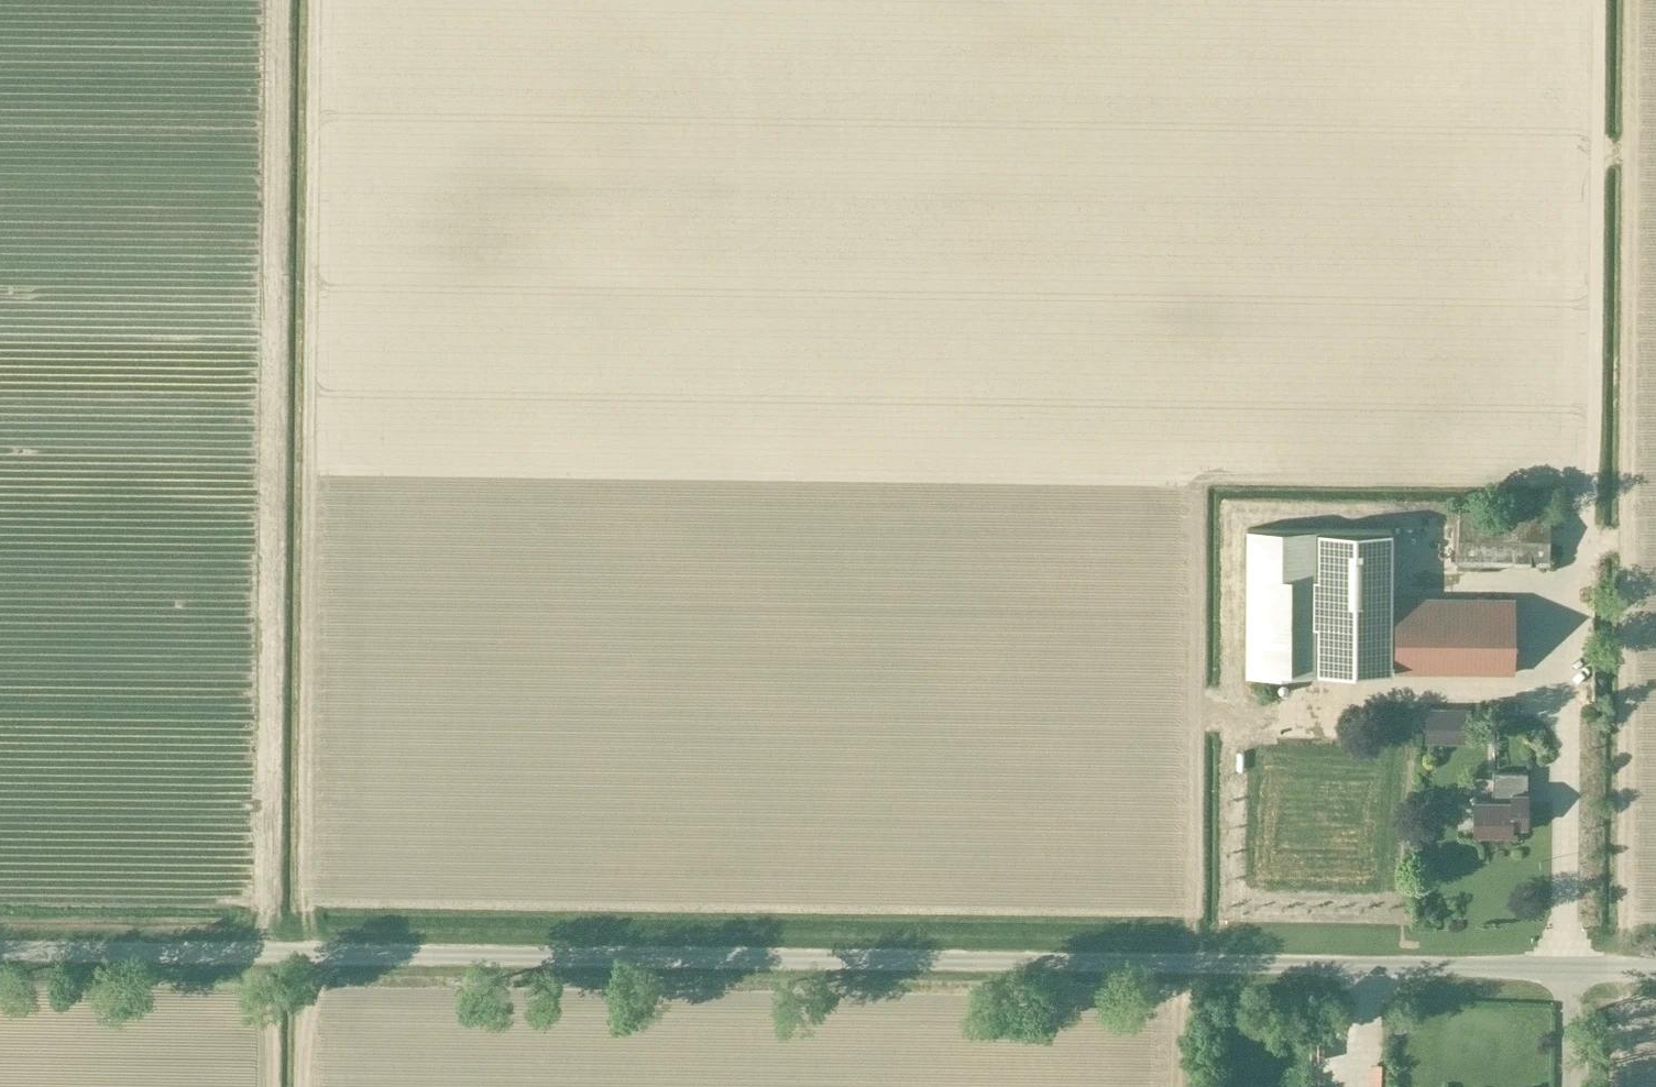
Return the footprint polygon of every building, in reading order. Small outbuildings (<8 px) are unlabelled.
[(1549,565),(1550,510),(1458,510),(1458,565),(1549,565)] [(1247,528),(1246,670),(1315,671),(1316,529),(1247,528)] [(1391,529),(1316,529),(1315,671),(1390,671),(1391,625),(1396,625),(1396,604),(1391,604),(1391,529)] [(1513,673),(1513,599),(1396,599),(1396,604),(1396,625),(1396,672),(1513,673)] [(1491,801),(1474,800),(1474,833),(1511,834),(1512,825),(1527,825),(1527,772),(1493,772),(1493,793),(1492,793),(1491,801)] [(1309,1049),(1309,1065),(1352,1066),(1353,1050),(1309,1049)]
